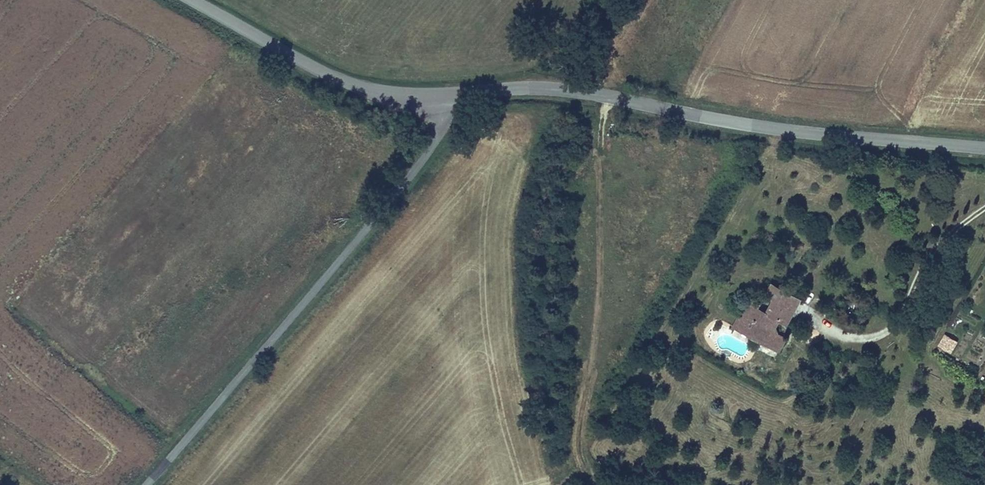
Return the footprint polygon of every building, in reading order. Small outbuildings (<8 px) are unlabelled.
[(774,337),(773,329),(770,327),(774,320),(777,321),(784,325),(797,302),(769,286),(762,298),(771,302),(763,316),(755,311),(757,307),(746,300),(738,317),(745,321),(740,331),(760,342),(758,346),(767,350),(774,337)] [(738,317),(730,331),(758,346),(760,342),(740,331),(745,321),(738,317)] [(937,346),(941,348),(947,337),(944,335),(937,346)] [(774,337),(767,350),(775,355),(782,342),(774,337)] [(949,353),(955,342),(947,337),(941,348),(949,353)]
